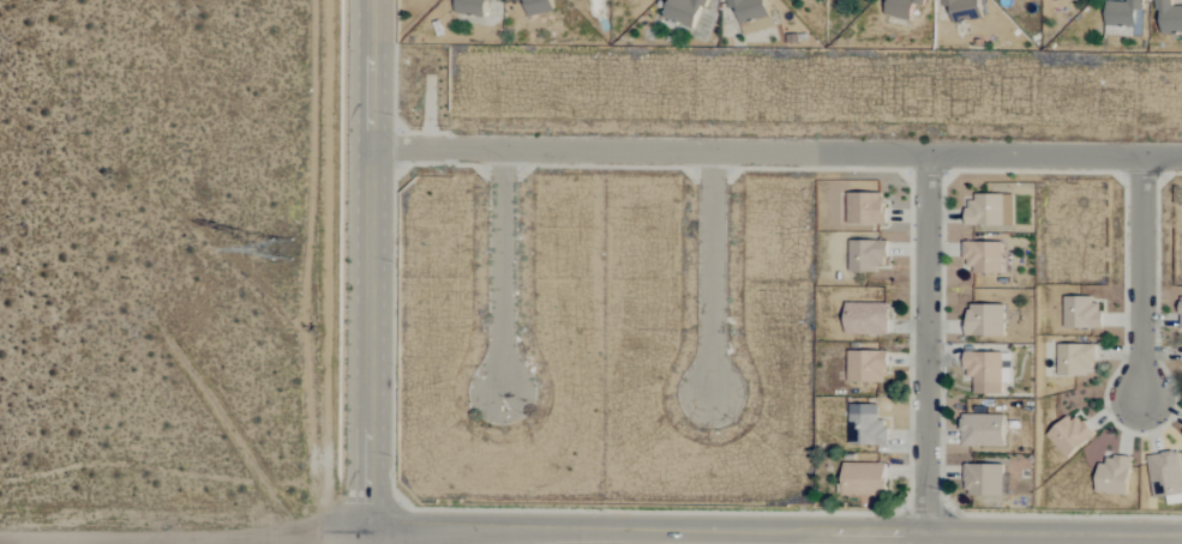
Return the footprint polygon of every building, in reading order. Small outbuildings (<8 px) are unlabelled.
[(661,16),(693,29),(705,0),(668,0),(661,16)] [(728,9),(735,7),(742,35),(771,28),(764,0),(726,0),(728,9)] [(924,0),(886,0),(884,17),(910,20),(912,4),(924,6),(924,0)] [(942,8),(949,7),(951,23),(981,19),(979,0),(941,0),(942,8)] [(1143,0),(1126,0),(1126,2),(1105,1),(1104,35),(1142,35),(1143,0)] [(1172,0),(1157,0),(1159,34),(1181,33),(1181,6),(1172,6),(1172,0)] [(884,194),(846,194),(846,224),(883,225),(884,194)] [(965,226),(1013,226),(1014,195),(974,194),(974,202),(965,202),(965,226)] [(848,272),(877,273),(877,265),(886,265),(887,242),(849,240),(848,272)] [(1001,272),(1002,242),(964,242),(963,271),(1001,272)] [(1101,328),(1101,304),(1092,304),(1092,297),(1063,297),(1063,328),(1101,328)] [(887,335),(888,304),(844,303),(844,334),(887,335)] [(1004,305),(967,304),(966,336),(1003,337),(1004,305)] [(1056,375),(1085,376),(1085,370),(1096,370),(1096,345),(1057,344),(1056,375)] [(886,352),(847,351),(846,382),(885,383),(886,352)] [(973,394),(1001,395),(1002,383),(1010,383),(1010,361),(1001,361),(1001,353),(965,352),(964,377),(974,377),(973,394)] [(1091,435),(1070,412),(1045,435),(1066,458),(1091,435)] [(877,414),(849,414),(849,444),(886,445),(887,421),(877,421),(877,414)] [(1004,447),(1004,416),(961,415),(960,446),(1004,447)] [(1179,451),(1147,456),(1153,498),(1181,494),(1181,476),(1179,451)] [(1128,494),(1129,459),(1097,458),(1095,492),(1128,494)] [(885,464),(842,463),(841,495),(884,496),(885,464)] [(965,496),(1004,496),(1004,465),(965,465),(965,496)]
